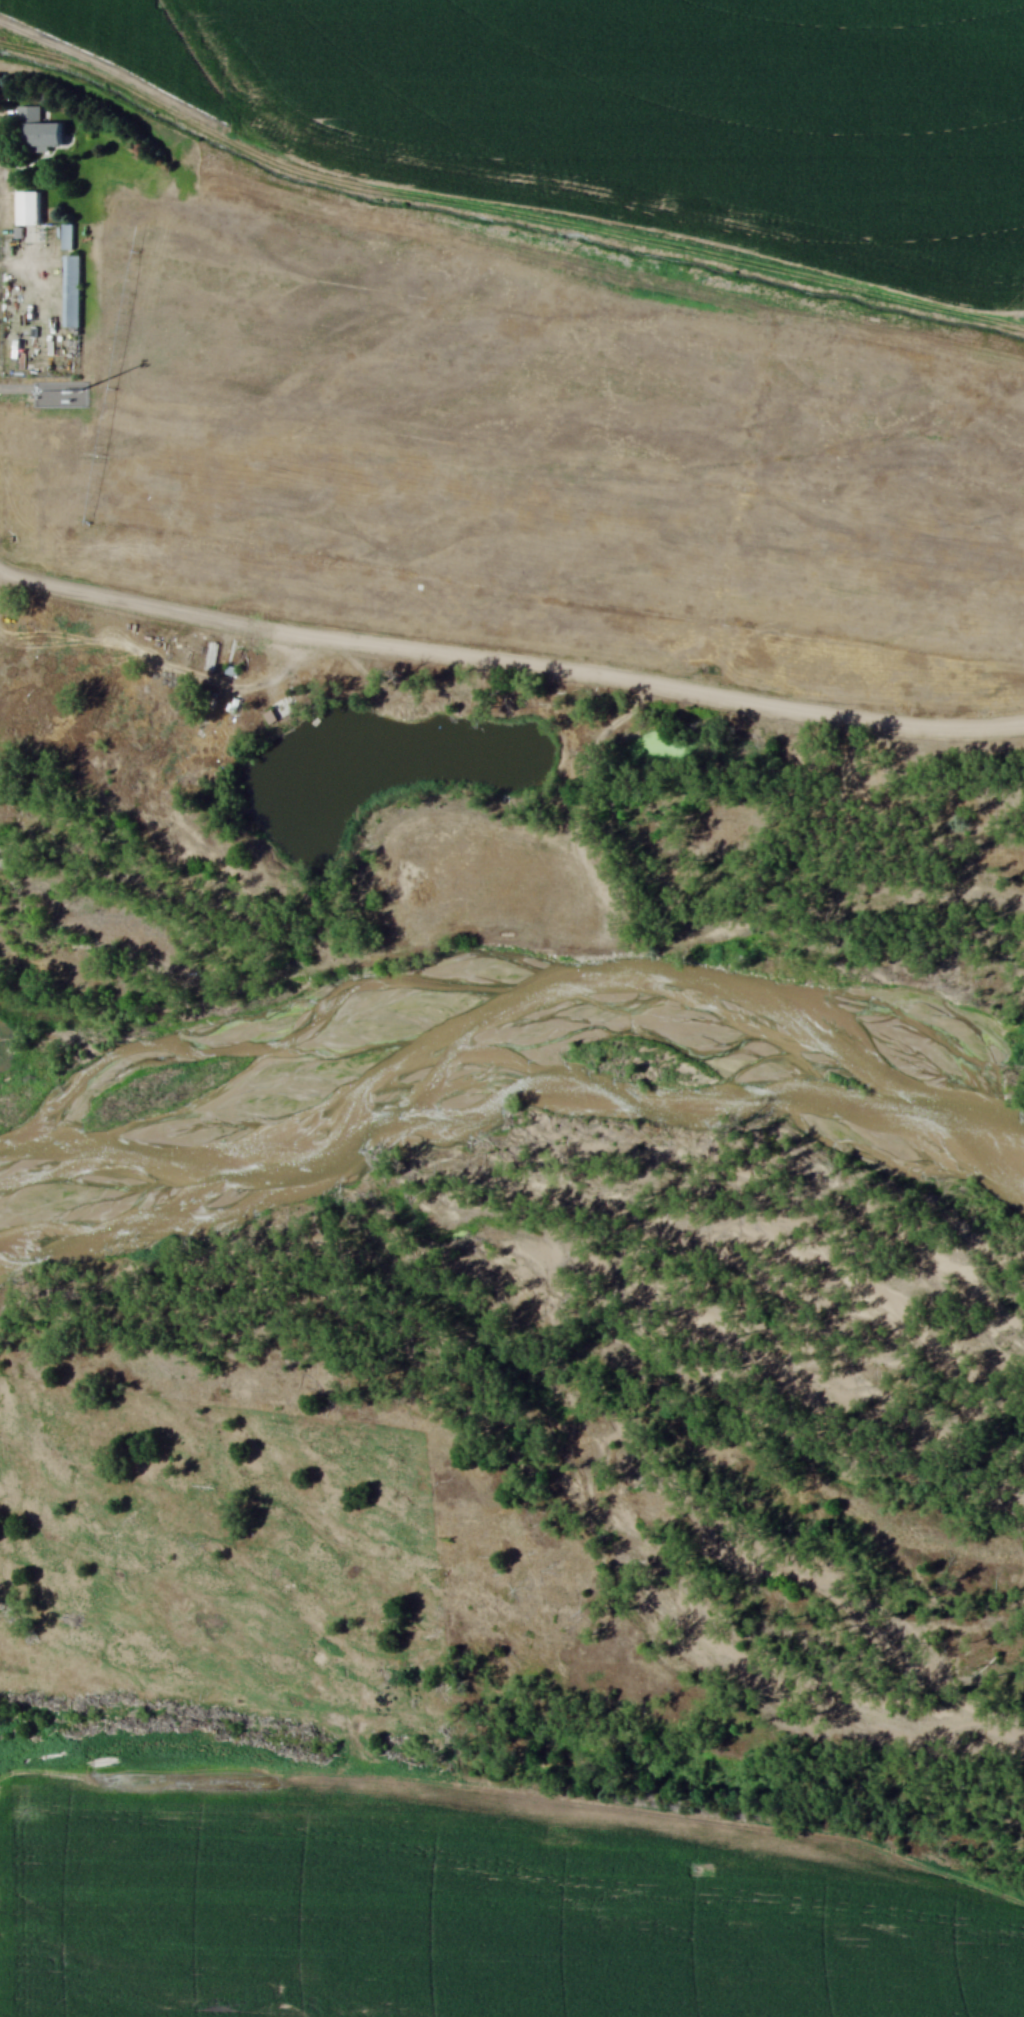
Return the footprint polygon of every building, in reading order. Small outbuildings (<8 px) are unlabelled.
[(18,133),(26,133),(26,152),(50,152),(50,146),(61,146),(60,122),(40,123),(39,106),(17,106),(18,133)] [(22,224),(20,190),(42,189),(43,223),(22,224)] [(62,225),(62,248),(72,248),(72,225),(62,225)] [(68,323),(69,253),(84,253),(83,323),(68,323)]
